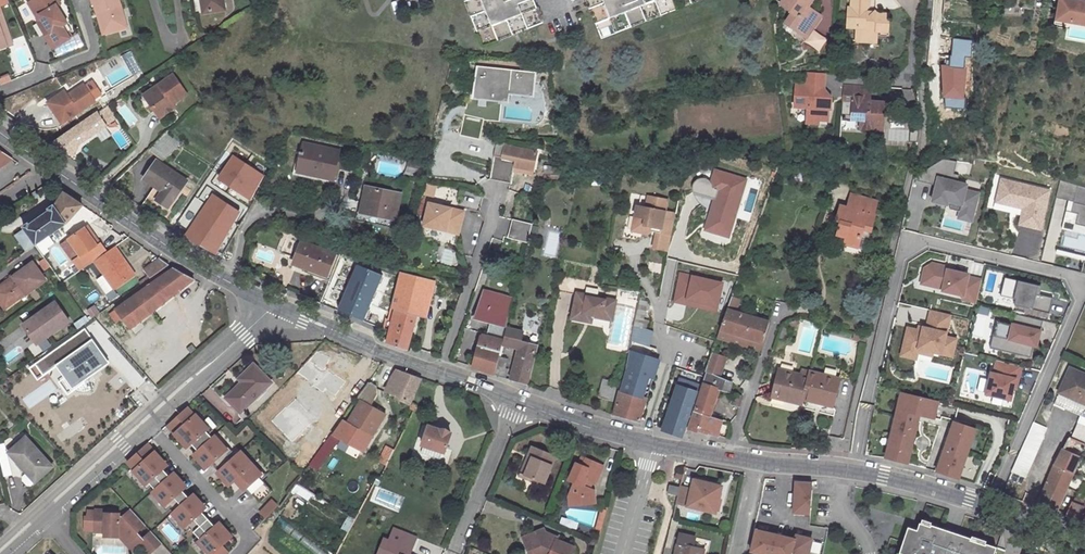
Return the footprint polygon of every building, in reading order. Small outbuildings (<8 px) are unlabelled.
[(45,34),(49,31),(38,14),(41,13),(33,0),(31,0),(27,2),(39,20),(37,21),(45,34)] [(49,31),(45,34),(53,47),(69,37),(62,24),(66,22),(55,4),(59,2),(58,0),(33,0),(41,13),(38,14),(49,31)] [(106,34),(125,28),(118,0),(93,0),(96,11),(100,10),(106,34)] [(222,0),(202,0),(204,13),(224,9),(222,0)] [(478,32),(493,26),(498,41),(543,22),(535,0),(465,0),(478,32)] [(596,24),(611,19),(617,33),(662,16),(656,1),(658,0),(587,0),(596,24)] [(798,32),(800,30),(808,36),(821,17),(808,7),(813,0),(784,0),(781,3),(794,13),(787,23),(798,32)] [(857,28),(856,42),(876,43),(877,37),(877,32),(888,33),(889,15),(878,14),(875,12),(871,16),(865,9),(866,7),(869,7),(869,0),(852,0),(851,7),(849,7),(848,27),(850,27),(857,28)] [(1071,24),(1072,19),(1084,21),(1084,0),(1084,2),(1074,0),(1074,1),(1070,0),(1058,0),(1055,22),(1071,24)] [(979,15),(980,4),(974,4),(970,3),(969,14),(979,15)] [(875,12),(869,7),(866,7),(865,9),(871,16),(875,12)] [(96,11),(102,35),(106,34),(100,10),(96,11)] [(6,47),(12,45),(5,24),(0,26),(0,29),(6,47)] [(798,32),(806,38),(808,36),(800,30),(798,32)] [(959,59),(972,60),(975,60),(976,47),(961,44),(959,59)] [(538,71),(476,64),(473,97),(509,101),(509,93),(535,96),(538,71)] [(795,108),(808,109),(806,124),(818,125),(819,121),(828,122),(829,110),(832,110),(833,98),(821,98),(821,92),(825,92),(826,75),(808,73),(807,87),(796,86),(795,108)] [(148,94),(156,105),(152,108),(160,119),(174,108),(173,106),(187,95),(173,76),(148,94)] [(65,91),(47,102),(62,123),(95,101),(84,84),(68,95),(65,91)] [(854,106),(852,121),(861,122),(861,129),(872,129),(873,126),(883,127),(884,104),(870,103),(871,87),(844,85),(842,105),(854,106)] [(144,97),(152,108),(156,105),(148,94),(144,97)] [(79,145),(107,126),(98,112),(55,141),(59,146),(74,155),(79,145)] [(484,119),(465,114),(460,136),(480,140),(484,119)] [(162,161),(179,142),(167,132),(149,150),(162,161)] [(911,132),(896,133),(896,144),(911,144),(911,132)] [(297,172),(334,180),(336,168),(338,162),(340,152),(303,144),(297,172)] [(515,161),(515,166),(534,169),(537,151),(504,146),(502,159),(515,161)] [(268,176),(235,155),(220,179),(253,200),(268,176)] [(490,180),(512,184),(515,166),(515,161),(502,159),(494,157),(490,180)] [(421,162),(410,159),(408,166),(420,169),(421,162)] [(168,208),(186,181),(160,164),(158,162),(145,181),(154,187),(149,195),(168,208)] [(336,168),(352,172),(353,165),(338,162),(336,168)] [(714,198),(704,230),(730,238),(748,178),(715,168),(711,180),(714,186),(720,188),(717,198),(714,198)] [(970,183),(939,176),(933,201),(951,205),(950,209),(959,211),(957,219),(974,223),(982,192),(969,188),(970,183)] [(694,192),(714,198),(717,198),(720,188),(714,186),(711,180),(710,178),(707,177),(705,177),(703,177),(700,177),(698,178),(696,179),(695,181),(693,183),(693,184),(692,186),(692,188),(693,190),(693,191),(694,192)] [(1052,189),(1002,178),(996,203),(1022,208),(1019,225),(1043,230),(1052,189)] [(1057,197),(1070,200),(1063,228),(1084,233),(1084,187),(1061,181),(1057,197)] [(401,194),(366,187),(361,213),(396,220),(401,194)] [(426,189),(423,200),(431,202),(434,191),(426,189)] [(51,214),(31,228),(28,224),(24,227),(25,229),(36,245),(48,236),(48,237),(67,223),(82,206),(63,193),(53,207),(52,206),(48,209),(51,214)] [(246,212),(215,194),(190,237),(220,255),(246,212)] [(633,230),(649,233),(653,231),(654,227),(659,228),(658,232),(654,247),(669,250),(677,213),(666,211),(669,199),(650,195),(647,207),(638,205),(633,230)] [(867,242),(874,217),(873,216),(876,203),(851,196),(847,209),(840,207),(837,218),(842,219),(841,223),(837,236),(846,238),(844,242),(844,245),(857,249),(860,240),(867,242)] [(427,208),(421,232),(457,240),(462,217),(427,208)] [(396,220),(361,213),(359,222),(394,229),(396,220)] [(532,225),(514,220),(509,239),(528,243),(532,225)] [(87,226),(84,228),(96,244),(100,242),(87,226)] [(84,228),(68,238),(79,256),(72,261),(79,272),(94,261),(106,253),(100,242),(96,244),(84,228)] [(36,245),(25,229),(15,236),(26,252),(36,245)] [(293,265),(327,277),(335,256),(301,243),(293,265)] [(106,295),(134,275),(114,247),(106,253),(94,261),(104,275),(96,281),(106,295)] [(143,270),(149,279),(168,265),(159,259),(143,270)] [(948,265),(933,261),(924,267),(920,284),(943,289),(943,291),(963,296),(962,300),(977,303),(982,279),(971,276),(971,273),(947,268),(948,265)] [(338,309),(364,321),(386,274),(360,262),(338,309)] [(0,286),(0,297),(7,307),(25,294),(26,295),(45,281),(32,264),(0,286)] [(195,280),(173,268),(110,315),(116,323),(122,318),(131,330),(195,280)] [(725,281),(680,271),(672,304),(718,313),(725,281)] [(439,281),(402,272),(393,307),(396,308),(422,317),(431,320),(439,281)] [(558,292),(575,294),(577,280),(560,277),(558,292)] [(1043,286),(1006,277),(1002,294),(1017,298),(1015,305),(1050,313),(1054,297),(1041,294),(1043,286)] [(337,308),(344,290),(330,285),(323,303),(337,308)] [(585,295),(598,298),(599,293),(597,289),(587,287),(585,295)] [(475,318),(492,323),(488,340),(481,338),(477,354),(475,359),(473,367),(495,374),(502,344),(506,327),(513,299),(485,291),(475,318)] [(585,316),(593,317),(611,321),(616,301),(598,298),(585,295),(578,294),(573,319),(584,322),(585,316)] [(55,302),(22,326),(35,342),(46,334),(48,336),(69,322),(55,302)] [(640,302),(638,312),(645,313),(647,303),(640,302)] [(718,338),(760,352),(771,320),(728,306),(718,338)] [(422,317),(396,308),(388,344),(412,352),(422,317)] [(953,315),(930,310),(927,326),(918,324),(918,327),(907,325),(899,357),(918,361),(920,355),(934,358),(935,353),(954,357),(959,338),(949,336),(950,331),(949,331),(953,315)] [(638,312),(634,327),(646,330),(648,321),(644,320),(645,313),(638,312)] [(1044,320),(1016,313),(1013,325),(998,321),(992,346),(1031,356),(1034,346),(1039,348),(1044,329),(1042,329),(1044,320)] [(94,318),(68,337),(116,392),(141,369),(94,318)] [(519,348),(511,379),(528,385),(537,347),(520,342),(523,331),(506,327),(502,344),(519,348)] [(631,351),(613,413),(641,421),(659,358),(642,354),(631,351)] [(729,357),(713,352),(707,371),(722,377),(729,357)] [(1024,366),(996,360),(993,371),(991,370),(986,395),(1013,401),(1016,390),(1018,391),(1024,366)] [(241,413),(272,382),(254,364),(241,377),(245,382),(228,399),(241,413)] [(1084,405),(1084,375),(1070,368),(1059,393),(1084,405)] [(421,378),(398,369),(394,374),(386,391),(396,396),(396,397),(411,404),(421,378)] [(773,393),(788,397),(789,393),(793,394),(791,402),(802,404),(803,399),(808,377),(800,375),(779,370),(773,393)] [(321,417),(339,390),(312,371),(294,399),(321,417)] [(707,371),(703,381),(720,387),(719,389),(722,390),(731,393),(734,382),(722,377),(707,371)] [(818,398),(834,402),(840,379),(810,371),(809,373),(808,377),(803,399),(813,402),(816,394),(819,395),(818,398)] [(683,437),(701,385),(680,377),(662,430),(683,437)] [(613,402),(618,384),(604,380),(599,398),(613,402)] [(720,387),(703,381),(693,411),(713,417),(722,390),(719,389),(720,387)] [(364,452),(385,415),(370,406),(377,394),(377,387),(369,382),(357,400),(360,402),(348,422),(344,420),(334,435),(332,434),(311,464),(318,470),(340,439),(346,442),(357,448),(364,452)] [(942,401),(901,391),(884,459),(910,465),(922,416),(937,419),(942,401)] [(788,397),(773,393),(772,397),(791,402),(793,394),(789,393),(788,397)] [(734,394),(731,405),(739,407),(742,397),(734,394)] [(813,402),(833,407),(833,406),(834,402),(818,398),(819,395),(816,394),(813,402)] [(409,409),(413,411),(417,412),(419,407),(415,405),(411,404),(409,409)] [(205,432),(209,428),(189,406),(165,427),(185,450),(191,444),(205,432)] [(699,432),(707,435),(708,433),(718,437),(724,422),(713,417),(696,412),(693,411),(689,430),(699,434),(699,432)] [(78,429),(82,433),(100,418),(96,414),(78,429)] [(979,429),(955,420),(937,472),(961,480),(979,429)] [(1084,445),(1084,443),(1084,428),(1077,424),(1070,439),(1084,445)] [(445,453),(452,433),(449,431),(446,430),(443,429),(439,429),(429,425),(422,445),(423,446),(421,453),(442,460),(444,452),(445,453)] [(1033,458),(1042,437),(1029,431),(1020,452),(1033,458)] [(210,437),(205,432),(191,444),(196,450),(210,437)] [(228,449),(214,434),(210,437),(196,450),(190,455),(204,471),(228,449)] [(26,438),(9,452),(27,474),(35,482),(52,467),(26,438)] [(1054,517),(1055,515),(1084,445),(1070,439),(1068,438),(1054,465),(1037,508),(1054,517)] [(342,449),(352,455),(357,448),(346,442),(342,449)] [(386,446),(378,461),(385,464),(387,465),(395,451),(386,446)] [(545,483),(556,457),(532,447),(528,456),(533,458),(525,475),(545,483)] [(263,474),(240,449),(214,473),(227,488),(234,482),(242,492),(263,474)] [(137,452),(127,461),(133,467),(138,463),(139,465),(135,469),(134,470),(147,485),(149,482),(156,489),(168,478),(170,476),(163,469),(162,471),(159,468),(165,462),(155,451),(145,460),(137,452)] [(1020,452),(1012,471),(1024,476),(1033,458),(1020,452)] [(528,456),(521,473),(525,475),(533,458),(528,456)] [(582,456),(578,464),(584,466),(587,458),(582,456)] [(590,487),(592,482),(596,484),(604,466),(587,458),(584,466),(578,464),(577,463),(569,480),(575,482),(572,488),(573,495),(575,505),(596,502),(594,489),(590,487)] [(170,476),(168,478),(156,489),(153,492),(166,506),(169,504),(175,511),(188,499),(190,498),(183,490),(181,492),(179,489),(184,483),(174,472),(170,476)] [(35,482),(27,474),(23,478),(30,486),(35,482)] [(810,515),(812,490),(807,489),(808,480),(795,479),(794,489),(798,490),(796,514),(800,514),(810,515)] [(693,480),(687,506),(711,512),(714,497),(719,498),(721,486),(693,480)] [(679,486),(668,484),(666,492),(677,495),(679,486)] [(195,532),(207,521),(209,519),(202,511),(200,513),(198,510),(204,505),(194,494),(190,498),(188,499),(175,511),(173,513),(180,521),(183,519),(195,532)] [(682,511),(685,497),(677,495),(674,509),(682,511)] [(1084,508),(1084,505),(1084,502),(1076,498),(1074,503),(1084,508)] [(1072,503),(1065,519),(1077,524),(1082,512),(1084,508),(1074,503),(1072,503)] [(113,508),(95,507),(94,526),(104,526),(104,529),(104,533),(121,534),(121,533),(133,545),(138,540),(142,536),(135,529),(143,522),(129,507),(120,515),(118,515),(118,512),(113,511),(113,508)] [(1082,512),(1077,524),(1084,527),(1084,513),(1082,512)] [(209,519),(207,521),(195,532),(201,539),(199,542),(210,553),(213,553),(233,536),(222,525),(217,531),(210,523),(211,522),(209,519)] [(997,547),(987,544),(986,545),(971,540),(971,538),(954,533),(932,525),(931,527),(920,523),(918,530),(909,527),(900,553),(902,553),(995,553),(997,547)] [(138,540),(148,551),(159,539),(149,528),(142,536),(138,540)] [(530,553),(572,553),(575,548),(556,540),(555,542),(548,539),(546,533),(545,530),(543,529),(534,533),(536,537),(525,541),(530,553)] [(756,530),(751,551),(762,553),(791,553),(794,539),(756,530)] [(534,533),(523,537),(525,541),(536,537),(534,533)] [(557,538),(546,533),(548,539),(555,542),(556,540),(557,538)] [(675,553),(701,553),(702,549),(693,547),(695,537),(680,533),(675,553)] [(233,536),(213,553),(228,553),(236,547),(238,543),(233,536)] [(971,540),(986,545),(987,544),(987,541),(972,536),(971,538),(971,540)]
